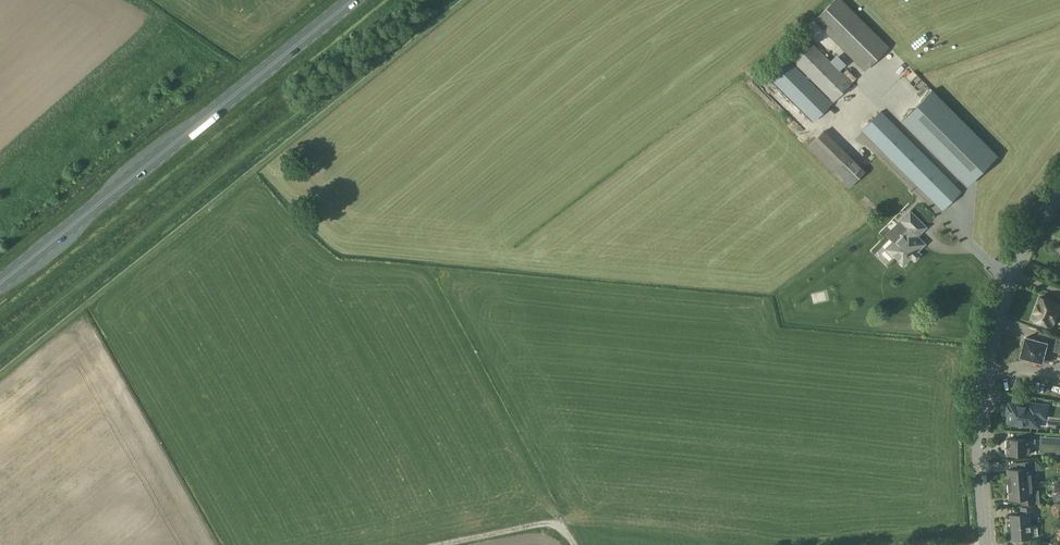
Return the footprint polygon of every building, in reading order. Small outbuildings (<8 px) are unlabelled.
[(842,0),(834,0),(814,20),(864,70),(888,46),(842,0)] [(782,52),(763,71),(814,122),(833,102),(852,82),(802,32),(783,51),(831,99),(830,100),(782,52)] [(975,177),(997,155),(932,90),(902,120),(961,179),(969,170),(975,177)] [(769,101),(774,107),(783,100),(778,94),(769,101)] [(961,191),(880,110),(861,129),(942,210),(961,191)] [(823,130),(807,146),(849,188),(865,171),(823,130)] [(884,213),(878,207),(874,211),(880,217),(884,213)] [(895,243),(893,241),(885,249),(893,257),(894,256),(903,265),(911,257),(912,259),(919,253),(917,251),(925,244),(916,235),(925,226),(910,211),(900,220),(909,229),(895,243)] [(1040,296),(1032,317),(1053,325),(1056,316),(1059,318),(1059,304),(1040,296)] [(1026,337),(1021,356),(1024,356),(1023,359),(1031,361),(1032,358),(1042,361),(1046,347),(1059,351),(1059,338),(1049,334),(1047,342),(1026,337)] [(1011,404),(1008,422),(1011,422),(1012,424),(1029,426),(1031,425),(1033,425),(1034,415),(1046,417),(1047,405),(1029,403),(1029,406),(1011,404)] [(1041,451),(1059,452),(1059,437),(1042,436),(1041,451)] [(1030,453),(1030,438),(1007,438),(1008,454),(1030,453)] [(1009,484),(1032,482),(1031,473),(1038,472),(1037,460),(1020,461),(1021,468),(1008,469),(1009,484)] [(1032,482),(1009,484),(1010,498),(1023,497),(1024,504),(1040,502),(1039,490),(1032,491),(1032,482)] [(1020,506),(1021,514),(1012,515),(1013,538),(1032,536),(1030,517),(1038,517),(1038,505),(1020,506)]
